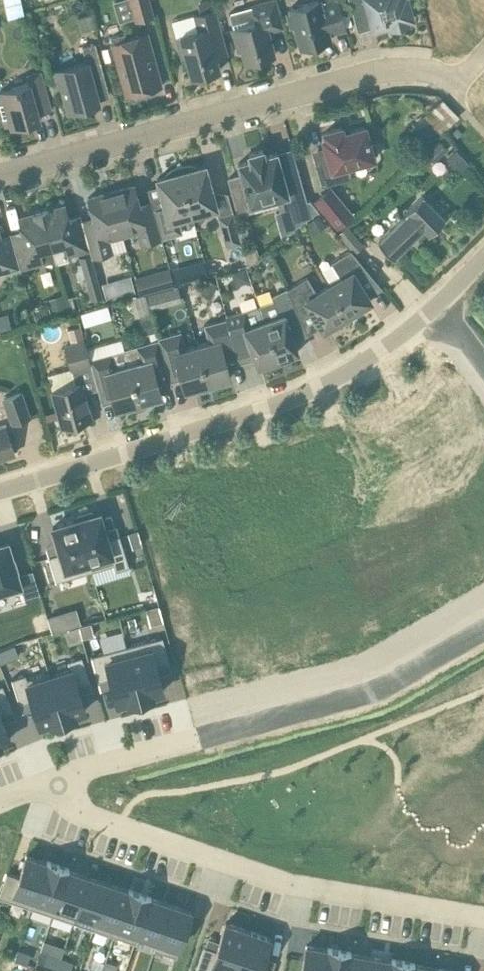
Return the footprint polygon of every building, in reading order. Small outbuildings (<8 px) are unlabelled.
[(150,0),(130,0),(135,19),(154,14),(150,0)] [(198,2),(201,12),(215,8),(213,0),(205,0),(198,2)] [(252,5),(229,11),(239,49),(242,48),(246,62),(275,54),(268,30),(282,26),(275,0),(270,0),(252,5)] [(331,35),(330,32),(345,28),(338,0),(316,0),(290,7),(291,11),(287,12),(291,25),(294,24),(300,47),(304,46),(306,50),(317,47),(316,42),(331,38),(331,35)] [(359,29),(373,25),(374,27),(391,22),(393,26),(409,21),(407,17),(412,16),(408,0),(351,0),(359,29)] [(198,29),(176,35),(182,57),(186,56),(192,77),(221,69),(217,56),(228,53),(215,8),(201,12),(193,14),(198,29)] [(162,85),(156,66),(147,33),(129,38),(127,32),(112,36),(113,42),(112,42),(127,95),(162,85)] [(105,79),(95,41),(81,45),(86,60),(52,70),(57,87),(62,86),(69,111),(99,103),(94,82),(105,79)] [(41,69),(25,73),(28,82),(0,89),(0,90),(1,93),(0,93),(0,121),(2,124),(9,118),(11,127),(41,119),(38,111),(51,108),(41,69)] [(442,131),(460,115),(444,96),(425,113),(442,131)] [(410,127),(424,143),(439,129),(424,114),(410,127)] [(373,142),(370,143),(366,126),(344,132),(342,126),(324,131),(326,137),(323,138),(330,163),(317,167),(322,185),(336,181),(332,169),(375,158),(373,154),(376,153),(377,150),(375,144),(373,142)] [(242,173),(229,177),(239,213),(253,209),(252,204),(278,197),(281,210),(276,211),(282,236),(290,230),(315,211),(318,209),(310,199),(307,199),(300,175),(285,179),(277,151),(265,155),(263,148),(249,152),(251,159),(239,162),(242,173)] [(456,149),(447,158),(460,171),(469,162),(456,149)] [(192,214),(181,171),(179,164),(176,166),(173,167),(171,169),(168,172),(167,175),(158,178),(165,205),(154,208),(162,238),(182,232),(178,217),(192,214)] [(181,171),(192,214),(193,218),(209,214),(208,209),(217,207),(206,164),(197,167),(194,165),(190,164),(188,164),(184,164),(182,164),(179,164),(181,171)] [(135,184),(111,190),(123,234),(137,230),(140,244),(162,238),(154,208),(151,200),(140,203),(135,184)] [(331,186),(315,200),(339,228),(355,214),(331,186)] [(91,252),(92,257),(113,251),(110,237),(123,234),(111,190),(88,197),(94,216),(82,220),(91,252)] [(429,232),(445,217),(422,195),(407,210),(409,212),(379,241),(393,256),(424,226),(429,232)] [(65,203),(42,209),(52,246),(56,262),(69,259),(68,254),(90,248),(80,214),(69,217),(65,203)] [(22,230),(11,233),(13,239),(20,267),(43,261),(40,249),(52,246),(42,209),(19,216),(22,230)] [(242,242),(233,212),(219,216),(227,246),(242,242)] [(20,267),(13,239),(11,233),(0,236),(0,273),(20,267)] [(341,275),(328,283),(350,318),(363,310),(361,307),(371,300),(366,291),(379,283),(366,268),(351,249),(332,261),(341,275)] [(240,250),(228,254),(233,268),(244,264),(240,250)] [(91,252),(79,255),(87,282),(98,279),(92,257),(91,252)] [(173,272),(138,280),(140,290),(208,275),(205,259),(172,266),(173,272)] [(102,282),(106,299),(135,291),(131,275),(102,282)] [(307,276),(288,289),(305,328),(318,320),(324,329),(335,322),(338,326),(350,318),(328,283),(317,291),(307,276)] [(273,300),(260,304),(280,362),(282,361),(284,360),(286,359),(287,358),(289,357),(291,355),(292,355),(294,352),(298,351),(293,336),(305,328),(288,289),(287,288),(272,295),(273,300)] [(146,293),(135,296),(139,309),(149,306),(146,293)] [(62,294),(49,298),(54,314),(67,310),(62,294)] [(242,310),(226,314),(239,362),(256,358),(258,365),(263,363),(264,363),(267,364),(271,364),(275,363),(280,362),(260,304),(247,308),(242,310)] [(92,309),(81,312),(85,326),(96,322),(92,309)] [(209,339),(197,342),(210,389),(211,388),(213,387),(214,387),(215,386),(216,386),(216,385),(217,384),(218,383),(219,382),(220,381),(220,380),(221,379),(231,376),(228,365),(239,362),(226,314),(225,314),(226,317),(205,323),(209,339)] [(181,330),(158,336),(170,381),(182,378),(185,389),(195,386),(196,387),(197,387),(198,388),(199,388),(200,389),(202,389),(203,389),(205,389),(206,389),(207,389),(208,389),(209,389),(209,390),(210,389),(197,342),(185,346),(181,330)] [(159,338),(124,348),(141,408),(146,406),(151,402),(154,398),(162,396),(160,388),(172,384),(170,381),(159,338)] [(91,363),(90,358),(85,340),(65,345),(72,368),(91,363)] [(135,409),(141,408),(124,348),(90,358),(91,363),(102,404),(114,400),(116,408),(124,406),(129,408),(135,409)] [(91,417),(82,382),(53,390),(63,425),(91,417)] [(30,416),(21,391),(4,398),(13,423),(30,416)] [(383,427),(376,429),(388,469),(405,463),(409,478),(429,472),(416,429),(403,433),(400,421),(391,424),(391,425),(383,427)] [(8,434),(5,424),(0,426),(0,458),(15,453),(8,434)] [(471,487),(463,493),(468,501),(476,496),(471,487)] [(463,493),(454,498),(459,506),(468,501),(463,493)] [(439,499),(430,504),(436,513),(444,508),(439,499)] [(78,518),(76,519),(91,569),(92,569),(113,563),(115,569),(128,565),(129,565),(119,534),(107,538),(104,528),(99,512),(93,513),(92,511),(77,515),(78,518)] [(61,552),(48,555),(56,580),(91,569),(76,519),(53,526),(58,543),(61,552)] [(341,531),(330,535),(333,545),(345,540),(341,531)] [(363,531),(352,537),(357,546),(369,539),(363,531)] [(330,535),(317,540),(321,550),(333,545),(330,535)] [(21,584),(22,584),(19,573),(17,568),(18,567),(14,556),(13,556),(10,544),(0,547),(0,590),(21,584)] [(307,563),(295,566),(297,576),(310,572),(307,563)] [(295,566),(285,569),(287,578),(297,576),(295,566)] [(272,572),(262,575),(265,584),(275,582),(272,572)] [(200,574),(187,578),(189,587),(202,584),(200,574)] [(262,575),(252,577),(255,587),(265,584),(262,575)] [(187,578),(175,581),(177,591),(189,587),(187,578)] [(246,579),(233,582),(236,592),(248,589),(246,579)] [(219,586),(209,589),(211,599),(221,596),(219,586)] [(209,589),(199,592),(202,601),(211,599),(209,589)] [(174,591),(161,595),(164,604),(176,601),(174,591)] [(158,605),(146,608),(150,624),(163,621),(158,605)] [(52,631),(59,629),(55,613),(47,615),(52,631)] [(91,622),(79,625),(82,637),(94,634),(91,622)] [(150,646),(129,652),(142,700),(156,696),(156,694),(166,691),(159,663),(169,660),(162,635),(148,639),(150,646)] [(10,645),(0,649),(0,662),(15,656),(10,645)] [(116,704),(126,702),(127,704),(142,700),(129,652),(107,658),(105,650),(91,654),(98,679),(109,676),(116,704)] [(70,666),(49,673),(64,720),(79,716),(78,714),(88,710),(79,683),(90,680),(82,655),(68,659),(70,666)] [(39,726),(49,723),(49,725),(64,720),(49,673),(28,680),(25,673),(12,677),(20,702),(30,699),(39,726)] [(4,744),(4,742),(13,738),(2,711),(12,707),(3,683),(0,684),(0,746),(4,744)] [(47,861),(26,854),(19,875),(7,871),(0,891),(0,896),(32,907),(47,861)] [(47,860),(47,861),(32,907),(52,914),(68,868),(69,869),(69,868),(47,860)] [(74,916),(88,875),(69,869),(68,868),(52,914),(74,921),(76,916),(74,916)] [(95,923),(108,882),(88,875),(74,916),(76,916),(94,923),(95,923)] [(95,923),(94,923),(93,927),(114,934),(129,889),(108,882),(95,923)] [(135,942),(137,937),(136,937),(149,896),(151,896),(151,895),(129,888),(129,889),(114,934),(135,942)] [(136,937),(137,937),(156,943),(156,944),(170,903),(151,896),(149,896),(136,937)] [(156,944),(156,943),(154,948),(176,956),(192,910),(170,903),(156,944)] [(248,929),(226,922),(216,949),(204,945),(196,969),(201,970),(233,970),(248,929)] [(248,929),(233,970),(273,970),(274,969),(262,965),(271,937),(248,929)] [(328,948),(306,944),(302,970),(324,970),(328,948)] [(5,945),(2,954),(14,958),(17,949),(5,945)] [(351,952),(351,951),(328,947),(328,948),(324,970),(346,970),(349,952),(351,952)] [(17,949),(14,958),(27,963),(30,953),(17,949)] [(351,952),(349,952),(346,970),(368,970),(370,955),(351,952)] [(49,953),(46,962),(57,966),(60,957),(49,953)] [(368,970),(390,970),(392,959),(370,955),(368,970)] [(73,961),(60,957),(57,966),(70,970),(73,961)] [(415,963),(415,962),(392,958),(392,959),(390,970),(412,970),(413,963),(415,963)] [(415,963),(413,963),(412,970),(433,970),(434,966),(415,963)]
